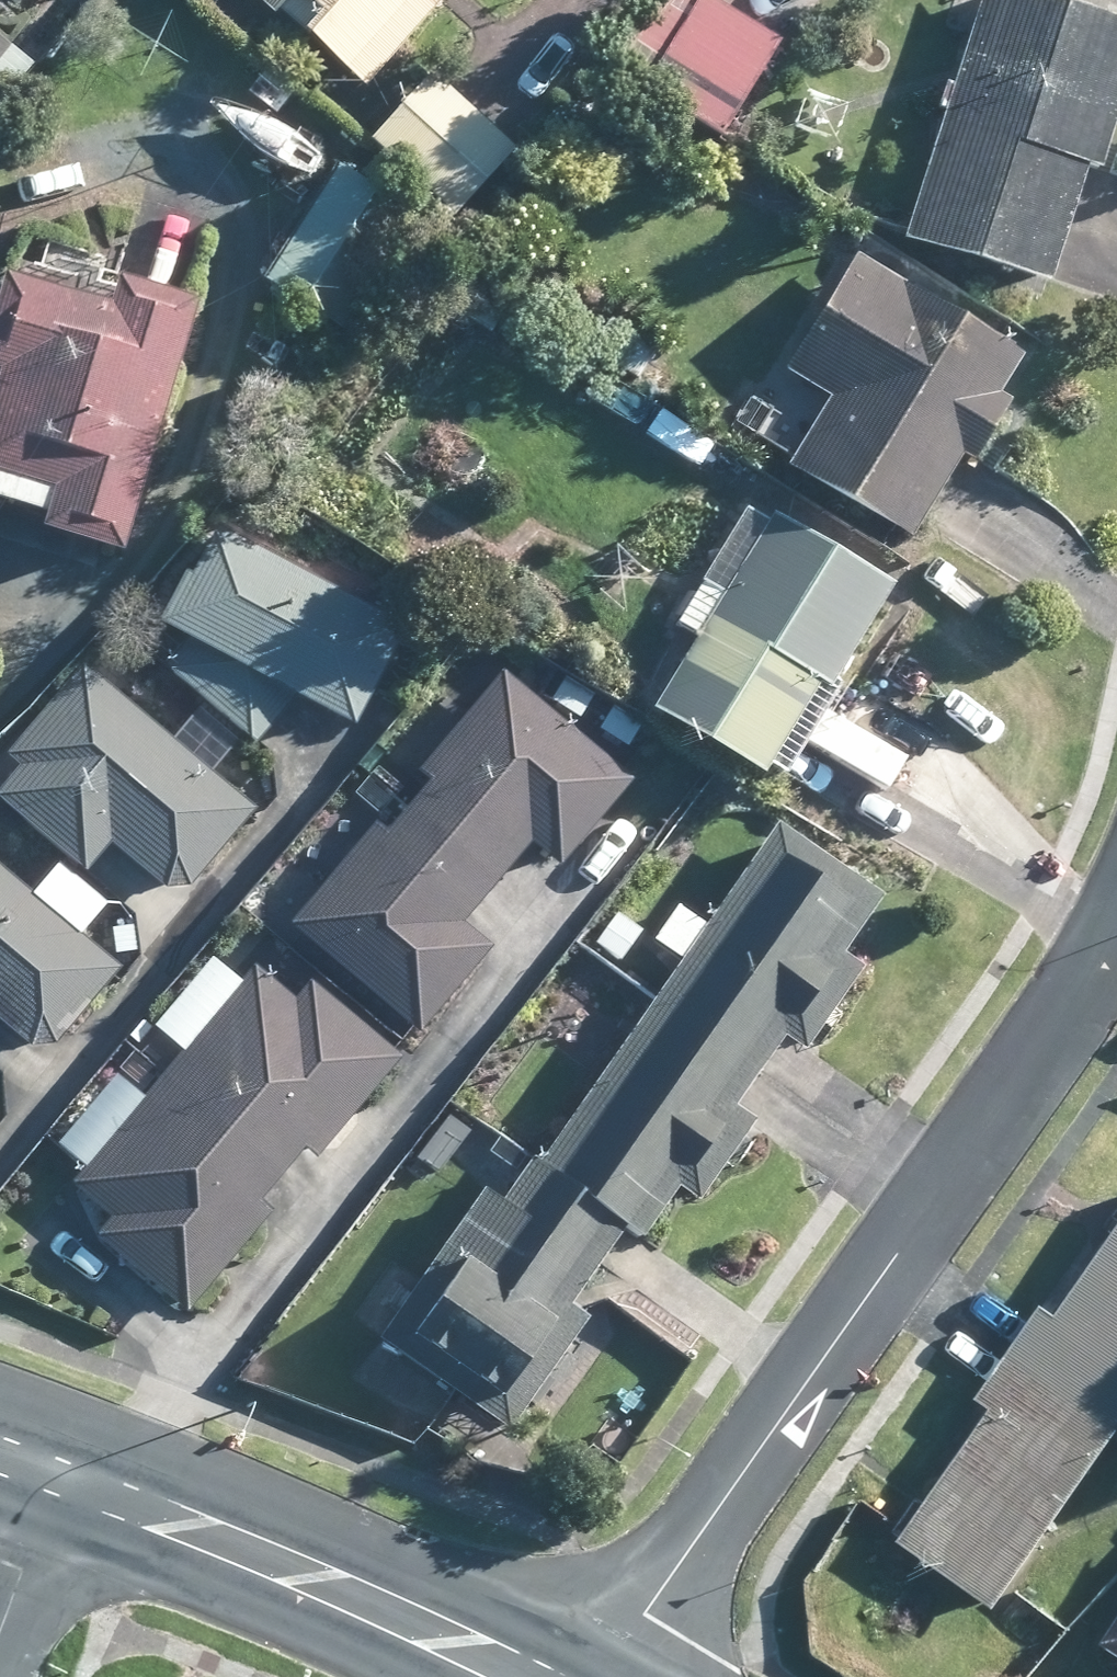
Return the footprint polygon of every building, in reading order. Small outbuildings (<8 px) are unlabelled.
[(42,48),(66,11),(49,0),(0,0),(0,20),(42,48)] [(272,15),(276,10),(363,88),(442,0),(255,0),(272,15)] [(706,0),(671,0),(633,42),(660,59),(643,90),(718,135),(776,42),(706,0)] [(1116,107),(1116,22),(1050,0),(981,0),(901,240),(1042,288),(1046,277),(1082,167),(1095,172),(1099,161),(1116,107)] [(9,47),(0,39),(0,58),(9,47)] [(480,106),(452,81),(447,88),(430,73),(367,143),(450,219),(513,149),(509,145),(474,112),(480,106)] [(413,220),(334,167),(261,280),(340,332),(413,220)] [(907,540),(920,518),(956,459),(967,465),(973,452),(1004,403),(992,396),(1016,357),(852,259),(784,371),(829,398),(786,467),(907,540)] [(115,279),(111,292),(18,265),(14,278),(3,274),(0,283),(0,504),(42,517),(38,533),(117,557),(194,304),(182,300),(115,279)] [(642,341),(609,318),(589,346),(621,370),(642,341)] [(884,597),(889,587),(771,514),(768,518),(720,597),(704,585),(677,627),(695,637),(650,709),(757,776),(763,768),(779,778),(783,772),(830,696),(825,691),(850,650),(884,597)] [(354,723),(366,701),(403,627),(213,526),(162,623),(184,634),(164,671),(259,744),(292,691),(354,723)] [(216,854),(252,811),(81,665),(43,710),(6,754),(20,766),(0,788),(0,802),(82,872),(108,844),(163,890),(186,889),(216,854)] [(405,809),(495,883),(528,843),(557,868),(606,811),(633,779),(502,671),(468,711),(418,772),(428,781),(425,786),(405,809)] [(462,923),(495,883),(405,809),(389,828),(388,829),(376,821),(326,882),(288,928),(417,1034),(483,956),(490,946),(462,923)] [(801,1053),(808,1043),(859,969),(838,956),(880,897),(775,825),(705,923),(678,904),(652,941),(680,961),(653,1000),(757,1071),(764,1063),(781,1038),(801,1053)] [(91,999),(117,967),(77,934),(104,904),(55,864),(29,894),(0,870),(0,1021),(30,1047),(51,1045),(91,999)] [(595,943),(618,960),(638,931),(616,916),(595,943)] [(362,1100),(399,1057),(309,980),(252,968),(183,1049),(162,1073),(281,1175),(303,1149),(313,1157),(324,1145),(354,1109),(362,1100)] [(753,1079),(757,1071),(653,1000),(538,1163),(626,1225),(643,1236),(676,1190),(695,1203),(754,1122),(733,1108),(753,1079)] [(257,1203),(281,1175),(162,1073),(143,1096),(69,1184),(79,1192),(111,1218),(98,1234),(94,1238),(119,1259),(181,1311),(186,1304),(260,1216),(266,1210),(257,1203)] [(626,1225),(538,1163),(531,1160),(499,1204),(480,1191),(376,1340),(507,1432),(585,1320),(569,1308),(570,1303),(583,1285),(602,1260),(626,1225)] [(1059,1320),(1044,1310),(1014,1353),(1116,1428),(1116,1238),(1059,1320)] [(1116,1440),(1116,1428),(1014,1353),(990,1387),(979,1401),(995,1411),(979,1434),(960,1461),(955,1469),(933,1500),(923,1514),(901,1544),(996,1613),(1037,1552),(1048,1539),(1116,1440)] [(1104,1647),(1116,1655),(1116,1628),(1104,1647)]
